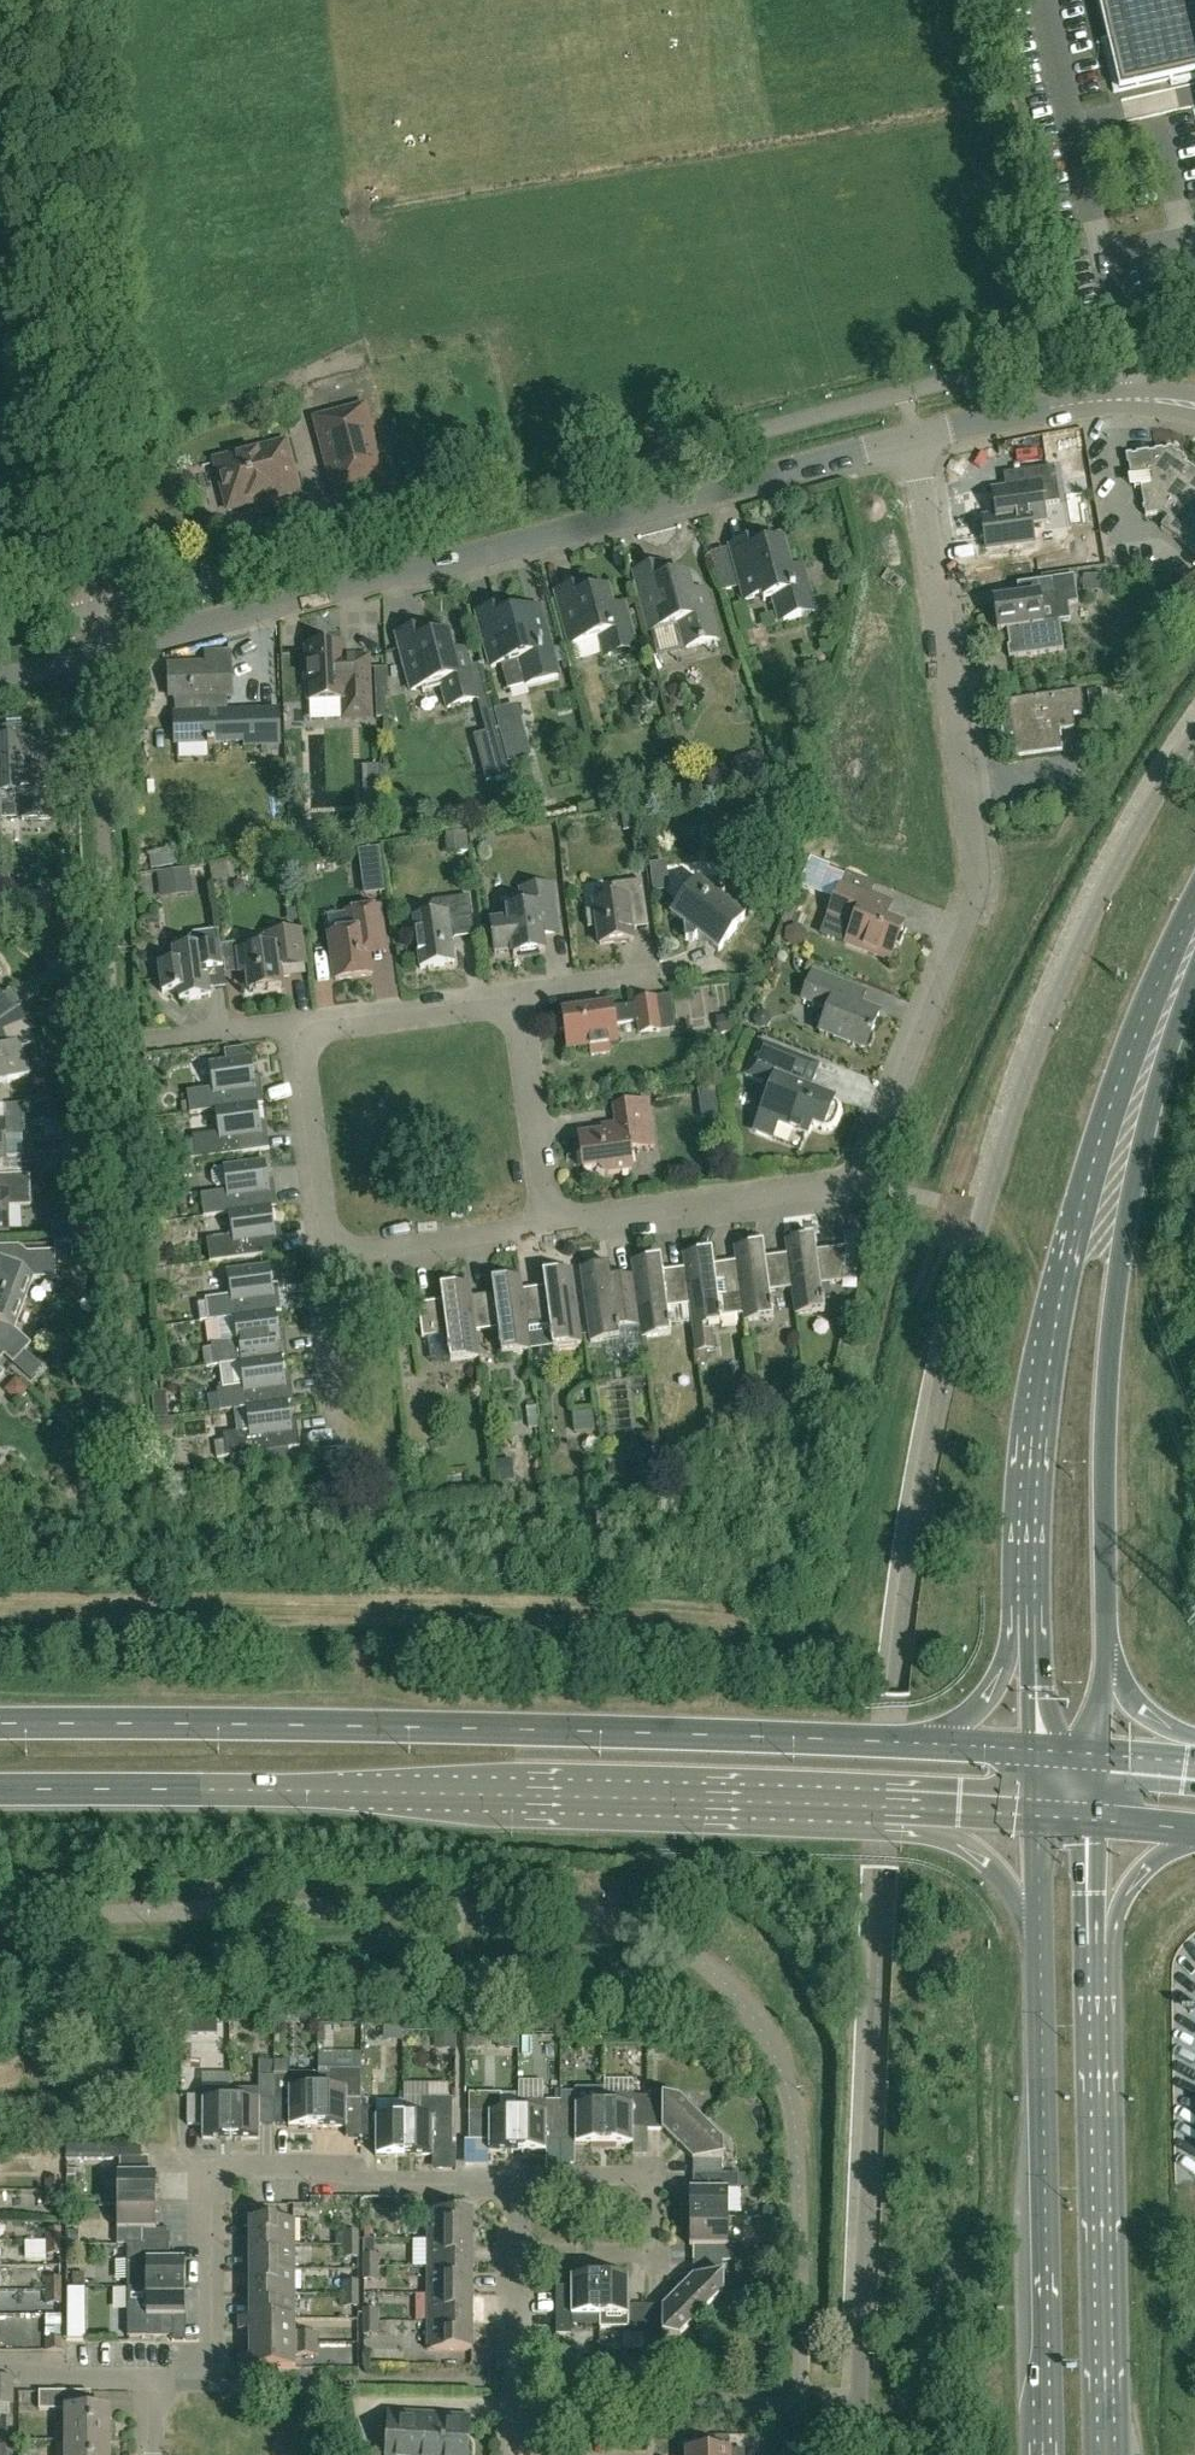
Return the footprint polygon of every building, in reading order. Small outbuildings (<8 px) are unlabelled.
[(1106,38),(1101,39),(1114,92),(1170,79),(1171,85),(1194,79),(1194,0),(1098,0),(1106,38)] [(364,406),(315,420),(323,452),(327,451),(331,465),(327,466),(335,498),(385,485),(377,453),(372,454),(368,440),(373,439),(364,406)] [(285,443),(215,462),(228,510),(257,503),(257,501),(268,498),(268,500),(298,492),(285,443)] [(1184,465),(1186,462),(1170,450),(1127,457),(1131,479),(1133,479),(1134,489),(1140,488),(1145,517),(1162,514),(1167,518),(1159,528),(1194,553),(1194,472),(1184,465)] [(1031,523),(1045,521),(1043,506),(1059,503),(1057,483),(1049,484),(1047,468),(1003,475),(1005,489),(992,491),(996,516),(981,518),(986,550),(1034,543),(1031,523)] [(761,539),(731,547),(745,601),(762,596),(764,601),(774,598),(780,622),(814,613),(802,568),(789,571),(781,543),(764,548),(761,539)] [(1036,557),(998,562),(1001,581),(1039,576),(1036,557)] [(634,574),(656,656),(717,640),(704,592),(691,595),(686,576),(669,581),(664,565),(634,574)] [(1064,651),(1060,621),(1073,619),(1070,605),(1079,603),(1076,576),(1022,584),(1024,598),(994,602),(998,631),(1007,630),(1010,647),(1008,647),(1008,648),(1010,648),(1012,657),(1009,657),(1009,659),(1064,651)] [(1107,577),(1086,577),(1086,592),(1106,593),(1107,577)] [(624,607),(617,609),(611,610),(606,591),(589,596),(586,586),(556,594),(569,646),(599,638),(604,658),(635,649),(624,607)] [(476,616),(490,669),(500,667),(507,691),(558,678),(539,610),(509,618),(507,608),(476,616)] [(396,640),(410,693),(440,685),(447,710),(478,702),(486,732),(475,735),(487,782),(514,774),(484,663),(469,667),(465,652),(452,656),(447,637),(430,641),(427,632),(396,640)] [(341,648),(306,649),(307,668),(304,672),(304,681),(308,684),(309,705),(342,703),(343,721),(370,720),(367,660),(350,661),(350,664),(342,664),(341,648)] [(226,714),(225,705),(225,698),(229,698),(227,655),(204,656),(204,667),(168,669),(170,700),(173,700),(175,746),(242,744),(242,748),(276,747),(275,712),(226,714)] [(376,718),(384,718),(387,669),(375,669),(376,718)] [(998,741),(1013,739),(1015,758),(1062,751),(1059,732),(1075,729),(1072,710),(1083,709),(1080,692),(993,704),(998,741)] [(21,817),(22,818),(52,816),(50,769),(29,770),(27,740),(0,741),(0,792),(6,792),(6,802),(21,801),(21,817)] [(380,850),(361,853),(364,871),(383,869),(380,850)] [(179,853),(151,857),(152,872),(181,868),(179,853)] [(683,898),(670,915),(686,927),(684,930),(686,942),(694,941),(697,936),(719,952),(745,918),(721,900),(718,880),(699,882),(696,881),(695,883),(682,885),(683,898)] [(631,930),(648,928),(642,882),(612,886),(614,901),(594,904),(595,910),(586,912),(588,929),(597,928),(600,946),(633,941),(631,930)] [(894,906),(871,897),(840,885),(827,917),(853,927),(846,944),(890,962),(903,928),(888,922),(894,906)] [(507,911),(509,921),(491,923),(496,955),(513,952),(513,957),(545,953),(543,939),(559,937),(552,886),(520,891),(523,909),(507,911)] [(454,934),(474,931),(469,898),(433,902),(423,917),(413,918),(420,969),(454,965),(451,938),(454,934)] [(330,936),(335,980),(336,981),(371,976),(369,956),(385,953),(379,908),(348,913),(351,933),(330,936)] [(180,1002),(210,998),(207,972),(211,967),(223,965),(218,931),(193,935),(184,947),(173,949),(175,964),(159,966),(163,994),(179,992),(180,1002)] [(237,944),(241,973),(241,975),(247,974),(250,992),(282,988),(281,978),(293,976),(292,967),(305,966),(301,932),(242,940),(238,944),(237,944)] [(879,1015),(862,1008),(867,993),(813,972),(802,999),(829,1010),(820,1033),(864,1050),(879,1015)] [(640,1033),(659,1031),(655,1000),(636,1002),(637,1006),(613,1009),(613,1008),(562,1015),(563,1017),(557,1018),(559,1034),(565,1033),(567,1049),(590,1046),(591,1056),(609,1053),(608,1044),(617,1042),(615,1024),(639,1021),(640,1033)] [(0,1022),(0,1046),(1,1049),(0,1050),(0,1087),(31,1074),(21,1049),(36,1043),(21,1008),(0,1022)] [(764,1077),(775,1081),(755,1134),(774,1141),(780,1126),(806,1136),(810,1125),(822,1130),(827,1130),(832,1128),(835,1124),(838,1115),(839,1110),(837,1105),(833,1102),(811,1094),(822,1067),(759,1042),(745,1077),(762,1083),(764,1077)] [(258,1105),(258,1106),(263,1105),(261,1088),(255,1089),(251,1059),(249,1059),(247,1050),(226,1053),(227,1062),(209,1065),(213,1089),(187,1092),(190,1115),(216,1111),(258,1105)] [(629,1152),(654,1148),(648,1102),(614,1107),(617,1131),(579,1136),(583,1171),(598,1169),(607,1175),(632,1171),(629,1152)] [(6,1156),(6,1136),(23,1136),(22,1105),(0,1106),(0,1176),(25,1175),(24,1156),(6,1156)] [(196,1160),(269,1150),(267,1133),(261,1134),(258,1106),(258,1105),(216,1111),(219,1134),(193,1137),(194,1142),(196,1160)] [(90,1165),(89,1150),(75,1151),(76,1165),(90,1165)] [(271,1208),(272,1209),(277,1208),(275,1191),(269,1192),(265,1162),(215,1169),(212,1174),(213,1183),(218,1189),(226,1187),(226,1192),(201,1195),(204,1218),(230,1214),(229,1214),(271,1208)] [(25,1175),(0,1176),(0,1231),(9,1230),(9,1207),(32,1206),(31,1175),(25,1175)] [(210,1263),(283,1253),(281,1237),(275,1237),(272,1209),(271,1208),(229,1214),(230,1214),(233,1237),(207,1241),(210,1263)] [(76,1240),(92,1239),(91,1215),(75,1215),(76,1223),(76,1240)] [(787,1255),(792,1289),(795,1315),(824,1311),(820,1285),(841,1282),(848,1248),(816,1252),(814,1237),(786,1241),(787,1255)] [(24,1304),(33,1279),(56,1279),(55,1264),(72,1263),(72,1244),(54,1245),(54,1252),(18,1253),(11,1270),(0,1266),(0,1296),(24,1304)] [(743,1315),(744,1322),(772,1318),(769,1292),(792,1289),(787,1255),(765,1258),(763,1244),(734,1248),(736,1262),(743,1315)] [(743,1315),(736,1262),(713,1265),(711,1251),(683,1255),(685,1269),(690,1306),(696,1353),(713,1351),(710,1327),(737,1323),(736,1316),(743,1315)] [(690,1306),(685,1269),(662,1272),(660,1258),(632,1262),(634,1276),(638,1310),(640,1327),(642,1339),(670,1335),(667,1309),(690,1306)] [(619,1339),(618,1332),(619,1332),(619,1330),(640,1327),(638,1310),(634,1276),(611,1279),(609,1265),(581,1269),(590,1343),(619,1339)] [(276,1313),(282,1312),(279,1296),(274,1296),(270,1267),(228,1272),(231,1296),(205,1300),(206,1304),(208,1321),(208,1322),(218,1321),(234,1319),(234,1318),(276,1312),(276,1313)] [(545,1288),(522,1291),(526,1325),(549,1322),(553,1348),(581,1344),(571,1270),(543,1274),(545,1288)] [(493,1295),(471,1298),(475,1332),(498,1329),(501,1355),(530,1351),(526,1325),(522,1291),(520,1277),(492,1281),(493,1295)] [(450,1362),(478,1358),(475,1332),(471,1298),(469,1284),(440,1288),(442,1302),(418,1305),(422,1339),(428,1338),(431,1362),(450,1360),(450,1362)] [(0,1296),(0,1353),(13,1365),(31,1345),(14,1329),(24,1304),(0,1296)] [(282,1358),(288,1358),(285,1341),(280,1342),(276,1313),(276,1312),(234,1318),(234,1319),(218,1321),(220,1344),(211,1345),(212,1350),(204,1351),(206,1368),(220,1367),(240,1364),(240,1363),(282,1358)] [(233,1411),(246,1409),(246,1408),(288,1403),(294,1403),(291,1386),(286,1387),(282,1358),(240,1363),(240,1364),(220,1367),(223,1389),(217,1390),(218,1395),(220,1412),(233,1411)] [(226,1458),(300,1448),(297,1431),(292,1432),(288,1403),(246,1408),(246,1409),(233,1411),(236,1433),(223,1435),(224,1441),(224,1443),(226,1458)] [(198,2035),(198,2021),(182,2021),(182,2035),(198,2035)] [(317,2075),(317,2128),(346,2128),(346,2138),(360,2138),(360,2108),(360,2070),(330,2070),(330,2075),(317,2075)] [(274,2096),(274,2126),(288,2126),(288,2128),(317,2128),(317,2075),(288,2075),(288,2076),(274,2076),(274,2096)] [(231,2101),(231,2140),(260,2140),(260,2126),(274,2126),(274,2096),(274,2076),(258,2076),(258,2101),(231,2101)] [(187,2097),(187,2126),(202,2126),(202,2140),(231,2140),(231,2101),(230,2101),(230,2089),(202,2089),(202,2097),(187,2097)] [(516,2153),(516,2113),(500,2113),(500,2093),(468,2093),(468,2140),(488,2140),(488,2153),(516,2153)] [(603,2145),(632,2145),(632,2131),(647,2131),(647,2102),(633,2102),(633,2097),(603,2097),(603,2107),(603,2145)] [(404,2117),(404,2157),(432,2157),(432,2146),(452,2146),(452,2099),(420,2099),(420,2117),(404,2117)] [(661,2131),(677,2146),(702,2121),(680,2099),(662,2099),(662,2102),(647,2102),(647,2131),(661,2131)] [(545,2144),(560,2144),(560,2102),(516,2102),(516,2113),(516,2153),(545,2153),(545,2144)] [(575,2145),(603,2145),(603,2107),(575,2107),(575,2102),(560,2102),(560,2144),(575,2144),(575,2145)] [(404,2157),(404,2117),(376,2117),(377,2108),(360,2108),(360,2138),(375,2138),(375,2157),(404,2157)] [(692,2161),(692,2176),(721,2176),(721,2161),(723,2161),(723,2142),(702,2121),(677,2146),(692,2161)] [(118,2201),(156,2201),(156,2173),(149,2173),(149,2158),(120,2158),(120,2173),(118,2173),(118,2201)] [(737,2191),(737,2176),(721,2176),(692,2176),(692,2190),(690,2190),(690,2219),(729,2219),(729,2191),(737,2191)] [(45,2180),(45,2192),(62,2192),(61,2180),(45,2180)] [(62,2192),(45,2192),(46,2206),(62,2206),(62,2192)] [(423,2198),(406,2198),(406,2211),(423,2212),(423,2198)] [(127,2245),(171,2245),(171,2230),(156,2230),(156,2201),(118,2201),(118,2245),(127,2245)] [(427,2240),(473,2240),(473,2213),(427,2213),(427,2240)] [(693,2248),(693,2263),(722,2263),(769,2263),(769,2248),(729,2248),(729,2219),(690,2219),(690,2248),(693,2248)] [(250,2245),(295,2246),(295,2221),(250,2221),(250,2245)] [(46,2242),(62,2241),(62,2228),(46,2229),(46,2242)] [(343,2233),(343,2246),(359,2246),(359,2233),(343,2233)] [(473,2268),(473,2240),(427,2240),(427,2268),(473,2268)] [(62,2256),(62,2241),(46,2242),(46,2256),(62,2256)] [(400,2251),(400,2241),(381,2241),(382,2279),(391,2279),(390,2251),(400,2251)] [(127,2289),(185,2289),(185,2259),(171,2259),(171,2245),(127,2245),(127,2289)] [(295,2270),(295,2246),(250,2245),(250,2270),(295,2270)] [(359,2246),(343,2246),(343,2259),(359,2259),(359,2246)] [(363,2255),(363,2268),(380,2268),(380,2255),(363,2255)] [(693,2276),(677,2292),(702,2316),(724,2294),(724,2277),(722,2277),(722,2263),(693,2263),(693,2276)] [(363,2268),(363,2281),(380,2281),(380,2268),(363,2268)] [(473,2268),(427,2268),(427,2296),(473,2296),(473,2268)] [(295,2295),(295,2270),(250,2270),(250,2295),(295,2295)] [(571,2317),(599,2317),(599,2278),(570,2278),(570,2287),(556,2287),(556,2335),(571,2335),(571,2317)] [(628,2336),(642,2336),(642,2307),(628,2307),(628,2278),(599,2278),(599,2317),(599,2328),(628,2328),(628,2336)] [(62,2291),(62,2279),(46,2279),(46,2291),(62,2291)] [(343,2282),(343,2295),(359,2296),(359,2282),(343,2282)] [(127,2289),(127,2305),(127,2337),(174,2337),(174,2317),(185,2317),(185,2289),(127,2289)] [(62,2306),(62,2291),(46,2291),(46,2305),(62,2306)] [(642,2307),(642,2336),(642,2353),(663,2353),(663,2338),(680,2338),(702,2316),(677,2292),(663,2307),(642,2307)] [(295,2320),(295,2295),(250,2295),(250,2319),(239,2319),(239,2320),(295,2320)] [(359,2296),(343,2295),(343,2308),(359,2308),(359,2296)] [(473,2324),(473,2296),(427,2296),(428,2324),(473,2324)] [(363,2324),(380,2324),(380,2310),(363,2310),(363,2324)] [(295,2333),(295,2320),(239,2320),(239,2331),(250,2331),(249,2345),(317,2345),(317,2333),(295,2333)] [(67,2322),(67,2339),(86,2339),(86,2322),(67,2322)] [(380,2324),(363,2324),(363,2336),(380,2336),(380,2324)] [(473,2324),(428,2324),(428,2352),(473,2351),(473,2324)] [(62,2352),(62,2339),(46,2338),(46,2352),(62,2352)] [(239,2369),(295,2370),(295,2356),(317,2356),(317,2345),(249,2345),(249,2357),(239,2357),(239,2369)] [(11,2405),(12,2405),(12,2378),(0,2378),(0,2405),(11,2405)] [(65,2442),(110,2442),(110,2410),(78,2410),(78,2392),(39,2392),(39,2410),(66,2410),(65,2442)] [(471,2417),(390,2412),(387,2454),(469,2454),(471,2417)] [(12,2433),(12,2420),(0,2420),(0,2433),(12,2433)] [(0,2433),(0,2446),(12,2446),(12,2433),(0,2433)] [(65,2442),(65,2454),(110,2454),(110,2442),(65,2442)] [(731,2450),(709,2450),(709,2443),(687,2443),(687,2450),(686,2450),(686,2454),(731,2454),(731,2450)]
